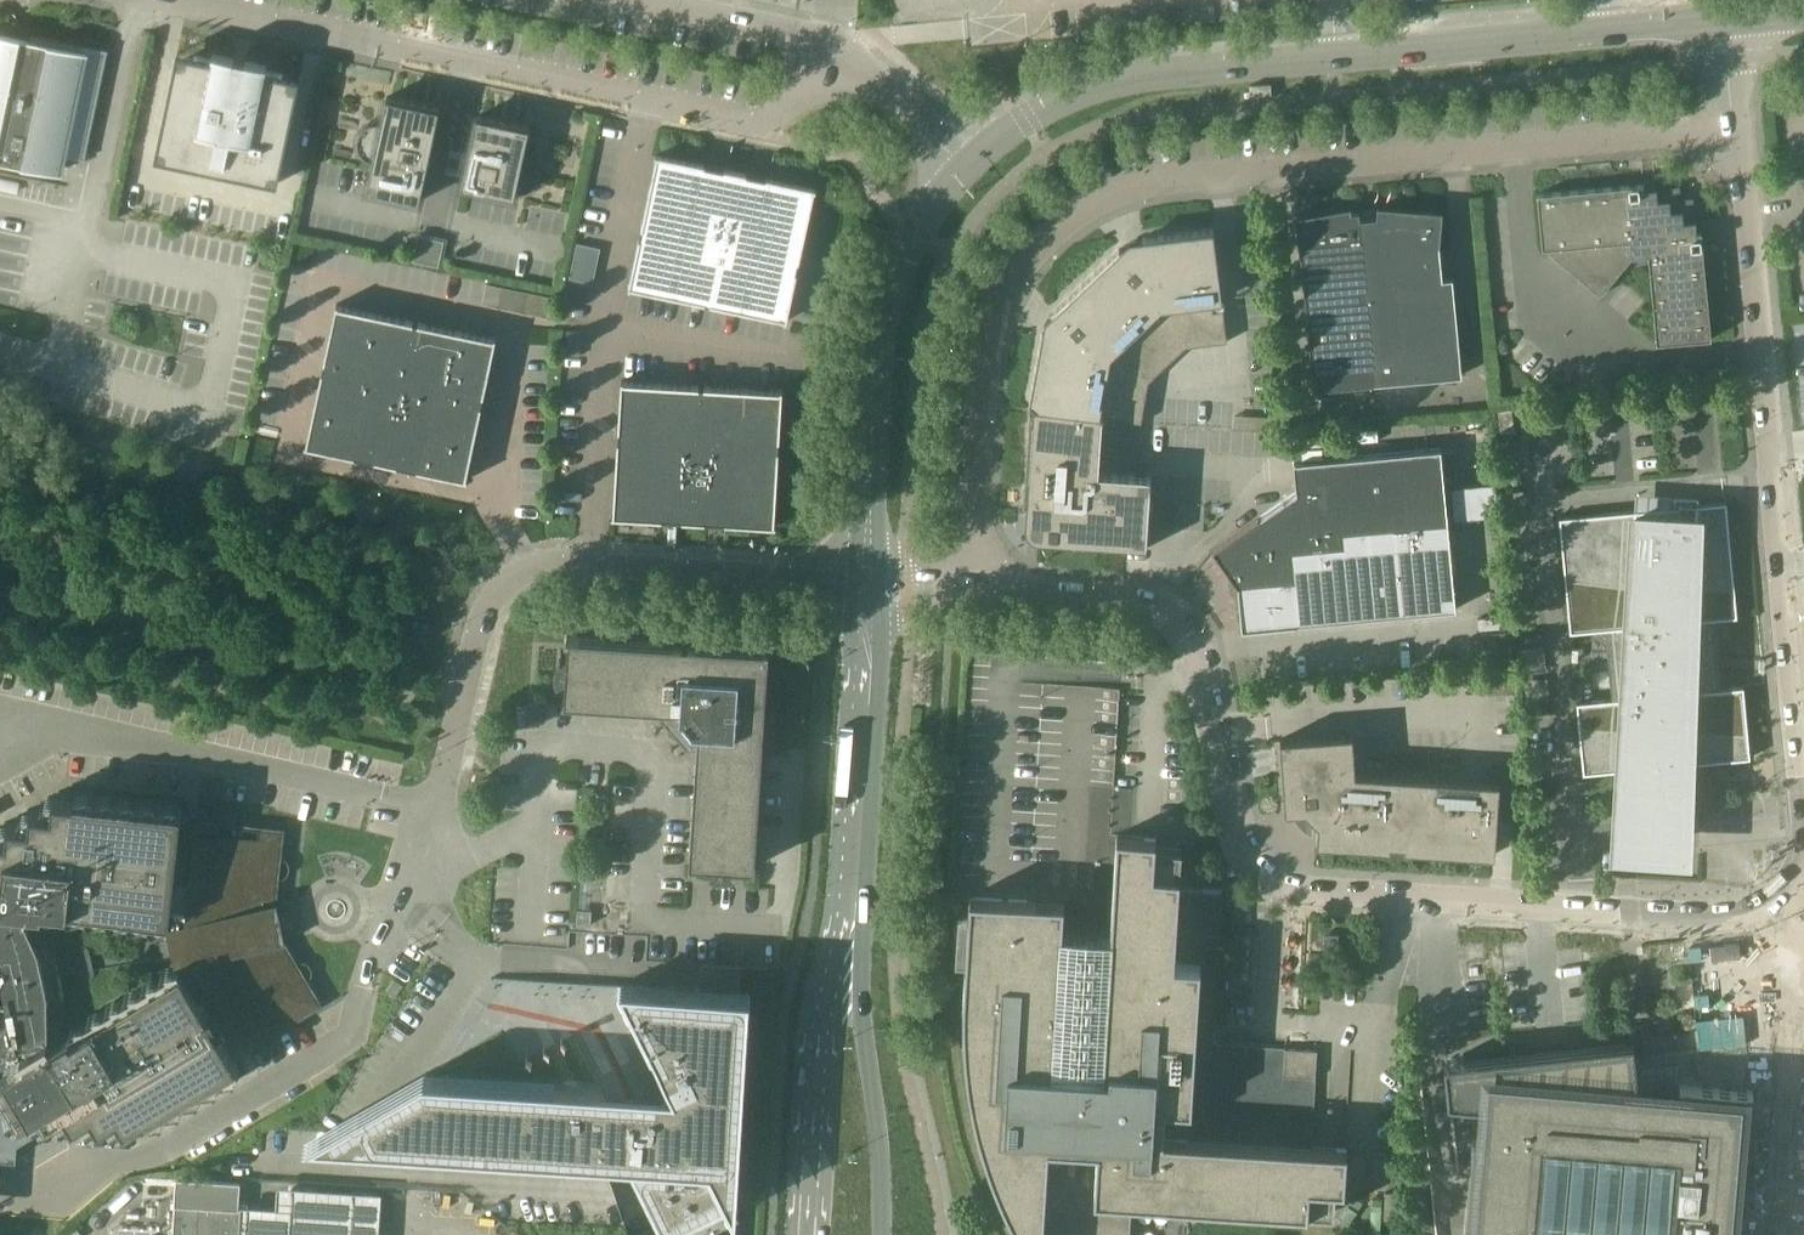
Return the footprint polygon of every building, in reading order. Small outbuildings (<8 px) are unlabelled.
[(420,10),(422,0),(407,0),(406,7),(420,10)] [(105,48),(32,33),(28,50),(14,47),(15,42),(0,38),(0,172),(64,186),(69,165),(50,161),(52,151),(82,157),(105,48)] [(162,128),(156,157),(277,183),(284,154),(285,149),(297,94),(301,77),(284,73),(267,70),(268,64),(213,53),(211,58),(195,55),(178,51),(174,68),(163,123),(162,128)] [(1678,107),(1677,92),(1663,94),(1664,108),(1678,107)] [(421,200),(441,107),(388,95),(382,123),(377,123),(372,124),(367,126),(363,129),(361,133),(359,138),(358,143),(359,148),(361,152),(365,156),(369,159),(374,161),(368,189),(421,200)] [(540,177),(540,172),(539,167),(537,162),(534,158),(530,155),(525,154),(531,126),(477,114),(462,185),(516,196),(517,191),(522,191),(527,191),(531,189),(535,185),(538,181),(540,177)] [(817,187),(719,166),(657,153),(656,155),(657,155),(630,287),(631,287),(632,286),(786,318),(786,320),(787,320),(815,188),(817,189),(817,187)] [(1712,337),(1702,232),(1702,231),(1697,231),(1694,196),(1682,197),(1680,184),(1645,188),(1645,183),(1538,193),(1543,247),(1547,247),(1546,249),(1601,295),(1633,256),(1649,254),(1657,342),(1712,337)] [(1361,217),(1360,210),(1298,216),(1303,267),(1366,261),(1361,217)] [(1463,374),(1454,276),(1443,277),(1438,210),(1361,217),(1366,261),(1371,310),(1379,382),(1463,374)] [(1099,414),(1103,415),(1142,422),(1150,380),(1187,345),(1228,340),(1224,308),(1214,309),(1213,299),(1223,298),(1214,227),(1144,236),(1144,243),(1125,252),(1120,247),(1055,308),(1060,313),(1050,333),(1043,331),(1030,402),(1039,403),(1040,403),(1099,413),(1099,414)] [(440,265),(445,240),(420,234),(414,260),(440,265)] [(1366,261),(1303,267),(1308,316),(1371,310),(1366,261)] [(467,477),(497,337),(495,336),(495,338),(339,305),(339,303),(337,303),(307,443),(306,443),(306,445),(468,479),(469,477),(467,477)] [(1371,310),(1308,316),(1315,388),(1379,382),(1371,310)] [(776,523),(784,389),(782,389),(782,390),(624,381),(624,379),(622,379),(614,514),(613,513),(613,515),(777,525),(777,523),(776,523)] [(1147,548),(1151,485),(1152,475),(1100,472),(1103,415),(1099,414),(1099,413),(1040,403),(1039,403),(1038,415),(1030,414),(1024,504),(1032,505),(1031,522),(1041,523),(1040,533),(1058,534),(1057,542),(1147,548)] [(1516,430),(1513,408),(1499,410),(1501,432),(1516,430)] [(1442,448),(1295,462),(1298,490),(1213,549),(1239,585),(1293,579),(1292,551),(1344,545),(1343,531),(1448,521),(1442,448)] [(1727,501),(1560,516),(1571,631),(1606,628),(1613,698),(1577,701),(1584,772),(1619,769),(1616,837),(1681,841),(1686,763),(1751,757),(1744,685),(1724,687),(1717,617),(1738,615),(1727,501)] [(1293,579),(1239,585),(1243,629),(1296,624),(1296,623),(1457,608),(1448,521),(1343,531),(1344,545),(1292,551),(1293,579)] [(413,636),(427,639),(430,625),(416,622),(413,636)] [(707,633),(667,631),(666,640),(568,634),(568,637),(569,637),(568,658),(560,657),(559,675),(567,676),(565,696),(564,696),(564,699),(662,705),(662,712),(660,713),(690,747),(692,746),(698,746),(691,862),(694,862),(694,861),(714,862),(714,870),(732,871),(732,863),(753,864),(753,866),(756,866),(763,750),(773,751),(775,711),(766,710),(770,647),(706,643),(707,633)] [(1122,660),(967,653),(953,891),(1069,897),(1069,926),(1108,928),(1122,673),(1122,660)] [(1353,733),(1281,738),(1286,811),(1306,809),(1319,822),(1318,842),(1391,847),(1391,842),(1406,843),(1405,848),(1495,853),(1500,781),(1356,772),(1353,733)] [(16,1157),(17,1141),(48,1122),(67,1111),(74,1124),(92,1113),(100,1126),(109,1121),(118,1115),(126,1128),(142,1119),(145,1117),(238,1062),(207,1011),(183,970),(181,971),(74,1035),(71,1030),(53,1040),(50,1034),(49,1010),(55,1006),(65,991),(63,978),(59,959),(56,947),(40,937),(33,936),(23,913),(24,906),(45,909),(45,903),(170,917),(171,917),(173,901),(176,876),(176,871),(177,868),(179,847),(183,811),(182,811),(75,799),(73,799),(54,796),(54,797),(52,811),(42,810),(31,809),(29,824),(8,822),(7,837),(0,836),(0,1155),(16,1157)] [(169,935),(157,938),(161,957),(174,955),(175,961),(181,971),(183,970),(207,1011),(220,1004),(248,1051),(250,1049),(248,1047),(265,1037),(266,1040),(267,1039),(266,1036),(283,1026),(284,1029),(286,1028),(284,1026),(301,1015),(302,1018),(304,1017),(302,1015),(320,1004),(322,1006),(324,1005),(310,980),(308,981),(296,962),(298,960),(286,938),(284,939),(276,904),(278,904),(278,901),(280,879),(278,878),(280,856),(283,856),(286,827),(283,827),(282,830),(261,828),(262,825),(260,825),(260,827),(240,825),(241,822),(239,822),(239,825),(220,823),(220,820),(218,820),(218,823),(199,821),(200,818),(197,818),(192,872),(176,871),(176,876),(173,901),(171,917),(170,917),(168,932),(169,935)] [(1202,962),(1176,960),(1183,847),(1156,845),(1157,837),(1118,834),(1112,932),(1089,931),(1064,929),(1065,901),(971,895),(965,985),(964,1010),(965,1036),(965,1047),(967,1064),(969,1081),(972,1097),(976,1114),(980,1130),(984,1146),(989,1162),(995,1178),(1002,1193),(1009,1209),(1014,1220),(1022,1234),(1132,1234),(1134,1199),(1335,1211),(1337,1185),(1345,1186),(1348,1146),(1165,1135),(1166,1104),(1193,1106),(1202,962)] [(593,909),(579,908),(578,922),(592,923),(593,909)] [(1339,948),(1340,934),(1325,933),(1324,947),(1339,948)] [(703,964),(701,988),(739,990),(740,966),(703,964)] [(701,988),(621,983),(674,1089),(425,1073),(310,1139),(630,1158),(666,1230),(729,1199),(736,1214),(750,991),(742,991),(739,990),(701,988)] [(1453,1100),(1487,1102),(1484,1135),(1474,1134),(1465,1234),(1731,1234),(1732,1231),(1741,1231),(1754,1089),(1680,1082),(1680,1092),(1673,1091),(1673,1090),(1672,1088),(1672,1086),(1670,1085),(1669,1083),(1667,1083),(1665,1082),(1663,1082),(1661,1082),(1658,1084),(1657,1086),(1656,1088),(1655,1090),(1639,1088),(1634,1041),(1449,1061),(1453,1100)] [(1317,1076),(1319,1048),(1286,1046),(1284,1074),(1317,1076)] [(174,1234),(244,1234),(245,1207),(240,1207),(240,1192),(241,1181),(177,1177),(176,1189),(174,1234)] [(245,1207),(244,1234),(368,1234),(371,1192),(274,1186),(273,1209),(245,1207)]
